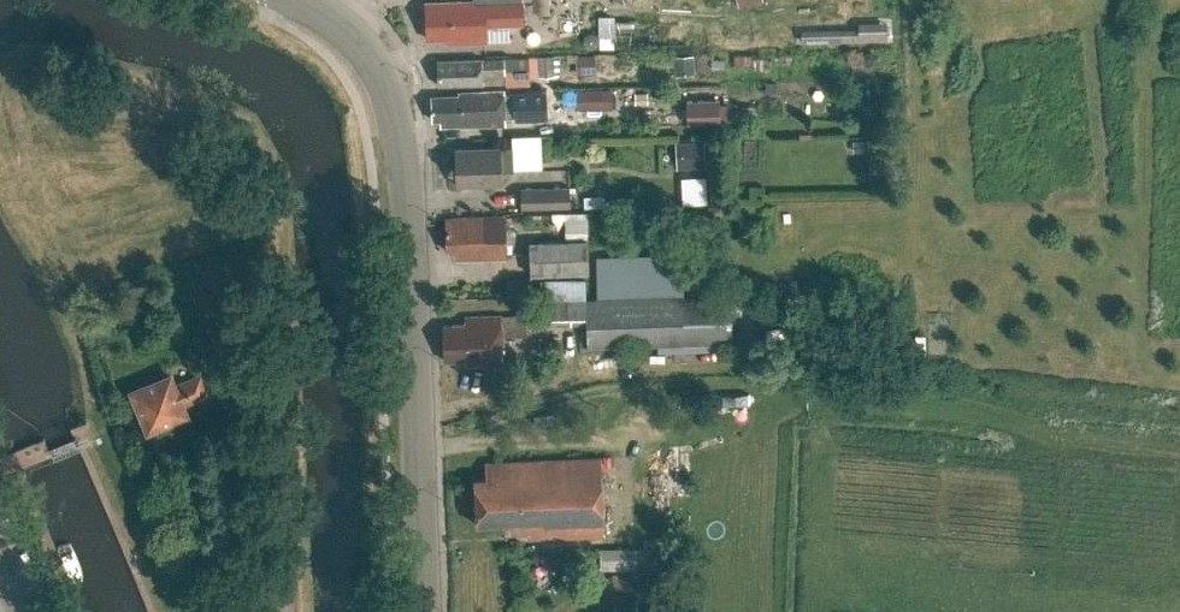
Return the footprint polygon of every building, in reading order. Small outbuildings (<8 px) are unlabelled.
[(428,39),(450,38),(450,43),(509,41),(509,24),(523,23),(522,0),(478,0),(426,2),(428,39)] [(596,42),(633,42),(633,39),(667,39),(667,18),(596,18),(596,42)] [(597,57),(578,57),(579,76),(598,75),(597,57)] [(483,59),(438,60),(439,84),(506,82),(506,73),(530,72),(529,58),(483,59)] [(560,82),(560,58),(539,58),(540,82),(560,82)] [(460,95),(432,96),(433,120),(441,119),(441,127),(506,125),(506,118),(532,117),(530,89),(460,92),(460,95)] [(605,110),(604,90),(580,91),(581,111),(605,110)] [(719,99),(686,101),(687,123),(720,122),(719,99)] [(501,147),(456,148),(457,184),(502,183),(502,171),(514,170),(513,147),(501,148),(501,147)] [(679,178),(679,200),(698,200),(698,178),(679,178)] [(570,185),(520,187),(521,209),(571,207),(570,185)] [(607,200),(588,201),(588,211),(607,211),(607,200)] [(529,241),(530,275),(589,272),(587,213),(565,214),(566,240),(529,241)] [(506,216),(446,218),(447,250),(455,250),(455,260),(508,258),(506,216)] [(586,347),(733,343),(731,293),(677,294),(675,256),(595,258),(595,278),(539,280),(541,325),(586,323),(586,347)] [(502,336),(527,335),(533,335),(533,315),(502,316),(502,315),(465,317),(465,324),(444,325),(445,361),(467,360),(467,364),(503,363),(502,336)] [(171,376),(133,391),(149,430),(187,414),(183,405),(210,394),(202,373),(175,385),(171,376)] [(487,478),(475,478),(477,525),(509,523),(510,532),(529,532),(529,538),(605,535),(602,457),(487,461),(487,478)] [(636,547),(600,548),(600,569),(636,568),(636,547)]
